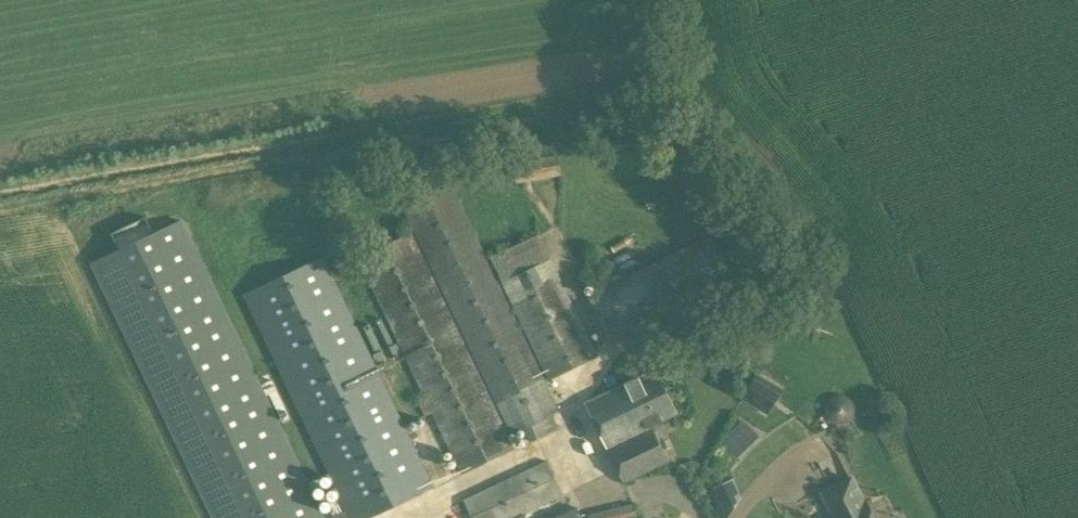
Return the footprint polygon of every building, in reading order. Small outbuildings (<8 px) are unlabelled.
[(560,176),(557,155),(512,161),(515,182),(560,176)] [(558,429),(552,414),(558,411),(451,186),(402,210),(511,436),(525,429),(530,441),(558,429)] [(181,219),(89,263),(211,517),(323,517),(181,219)] [(431,414),(461,475),(514,450),(411,233),(357,259),(424,399),(417,402),(424,417),(431,414)] [(549,381),(598,357),(550,259),(549,260),(537,235),(490,258),(501,283),(500,283),(549,381)] [(586,296),(611,345),(736,284),(713,235),(586,296)] [(433,488),(322,257),(243,295),(350,517),(372,517),(433,488)] [(655,370),(628,383),(628,382),(584,403),(624,485),(669,463),(651,426),(677,413),(655,370)] [(771,414),(780,399),(753,383),(744,398),(771,414)] [(739,457),(761,434),(744,417),(722,440),(739,457)] [(463,501),(471,517),(525,517),(524,515),(564,497),(546,461),(463,501)] [(833,517),(873,517),(851,476),(819,492),(833,517)] [(738,477),(716,485),(726,510),(747,502),(738,477)] [(633,504),(588,514),(589,517),(636,517),(633,504)] [(577,507),(553,517),(582,517),(577,507)]
